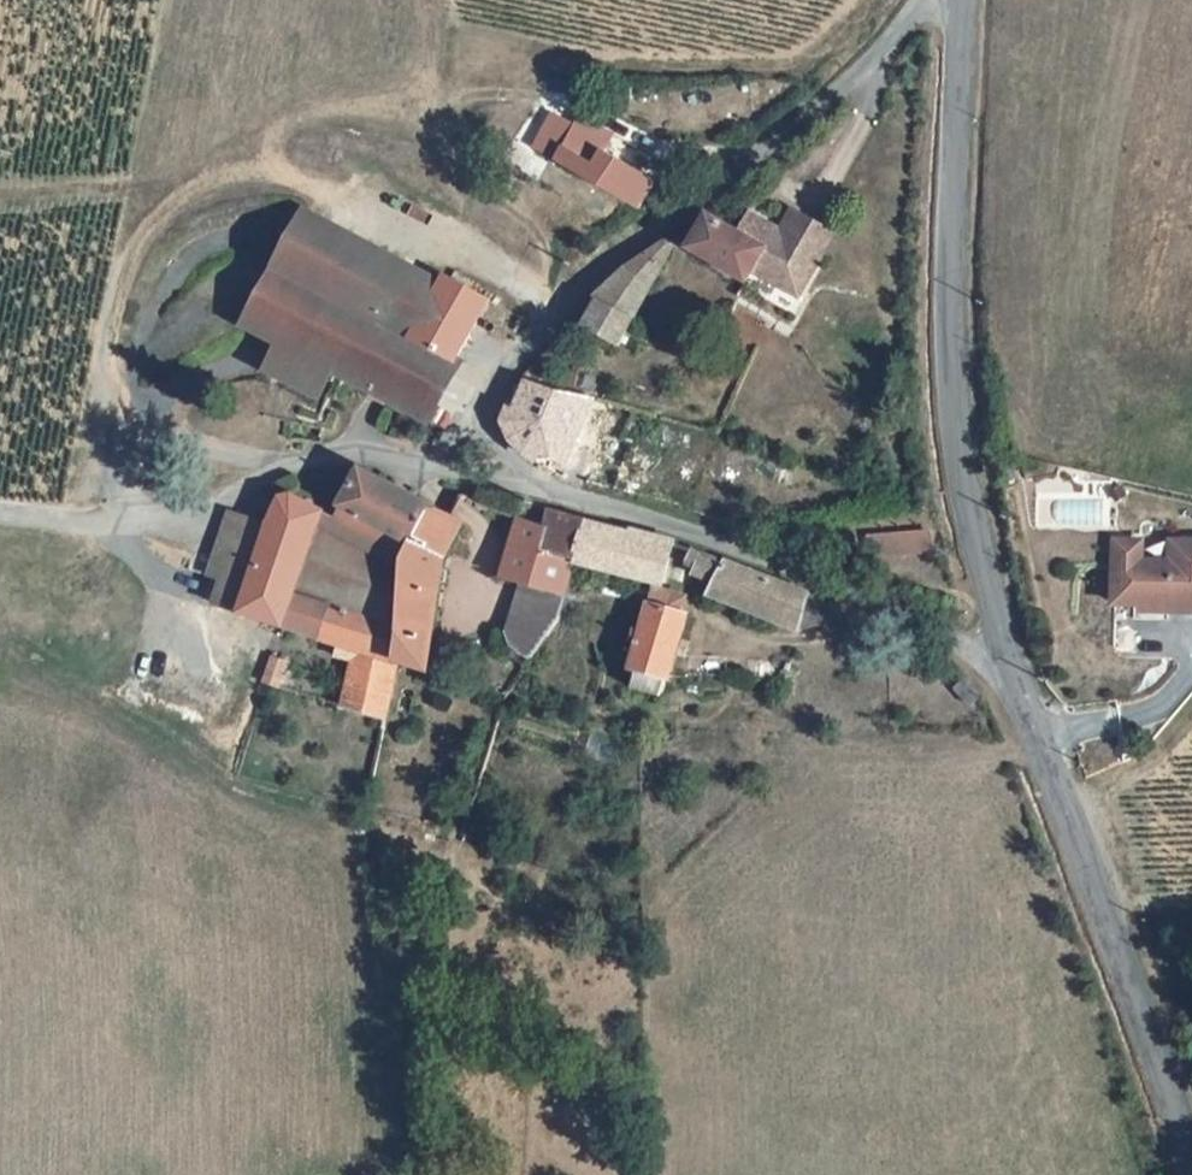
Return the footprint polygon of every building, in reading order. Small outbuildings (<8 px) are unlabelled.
[(606,171),(592,203),(630,220),(643,187),(606,171)] [(700,214),(678,246),(728,288),(736,277),(778,308),(800,277),(765,251),(771,244),(769,243),(739,220),(728,237),(700,214)] [(783,224),(769,243),(771,244),(765,251),(800,277),(819,250),(783,224)] [(660,263),(635,248),(591,305),(579,326),(615,345),(624,330),(660,263)] [(457,351),(493,367),(518,332),(434,298),(418,320),(392,315),(378,349),(448,373),(457,351)] [(302,378),(336,387),(355,340),(323,329),(302,378)] [(330,401),(343,406),(415,434),(448,373),(378,349),(355,340),(336,387),(330,401)] [(553,385),(521,371),(507,423),(539,432),(553,385)] [(336,387),(302,378),(297,389),(330,401),(336,387)] [(564,500),(574,426),(578,395),(553,385),(539,432),(507,423),(498,456),(498,472),(503,481),(509,488),(516,494),(525,499),(534,501),(536,493),(564,500)] [(621,463),(625,437),(612,434),(607,460),(621,463)] [(377,556),(399,564),(424,524),(390,508),(354,491),(327,540),(377,556)] [(290,560),(311,532),(282,515),(265,521),(255,547),(290,560)] [(424,524),(399,564),(381,641),(373,674),(410,683),(432,576),(457,540),(447,535),(424,524)] [(654,601),(663,565),(540,529),(536,545),(531,566),(568,576),(644,598),(622,690),(662,699),(684,610),(654,601)] [(869,529),(869,555),(926,556),(927,530),(869,529)] [(255,547),(211,530),(210,535),(188,596),(198,600),(212,568),(245,571),(255,547)] [(531,566),(536,545),(511,535),(497,598),(516,603),(558,614),(568,576),(531,566)] [(1123,607),(1123,610),(1175,611),(1175,615),(1191,616),(1191,546),(1156,545),(1156,568),(1126,567),(1126,544),(1100,544),(1098,606),(1123,607)] [(277,602),(283,587),(283,582),(290,560),(255,547),(245,571),(212,568),(198,600),(188,627),(218,635),(237,591),(277,602)] [(348,632),(381,641),(399,564),(377,556),(348,632)] [(896,559),(846,573),(851,592),(903,579),(896,559)] [(789,641),(797,611),(680,571),(676,582),(707,593),(703,611),(789,641)] [(314,597),(283,587),(277,602),(272,613),(308,622),(314,597)] [(218,635),(255,647),(258,647),(272,613),(277,602),(237,591),(218,635)] [(533,668),(552,639),(558,614),(516,603),(505,647),(513,662),(533,668)] [(833,634),(825,621),(797,611),(789,641),(833,634)] [(319,726),(359,732),(373,674),(381,641),(348,632),(308,622),(272,613),(258,647),(334,666),(319,726)] [(465,682),(450,678),(448,690),(463,693),(465,682)] [(263,698),(265,682),(250,680),(248,696),(263,698)] [(263,698),(248,696),(246,705),(261,708),(263,698)]
